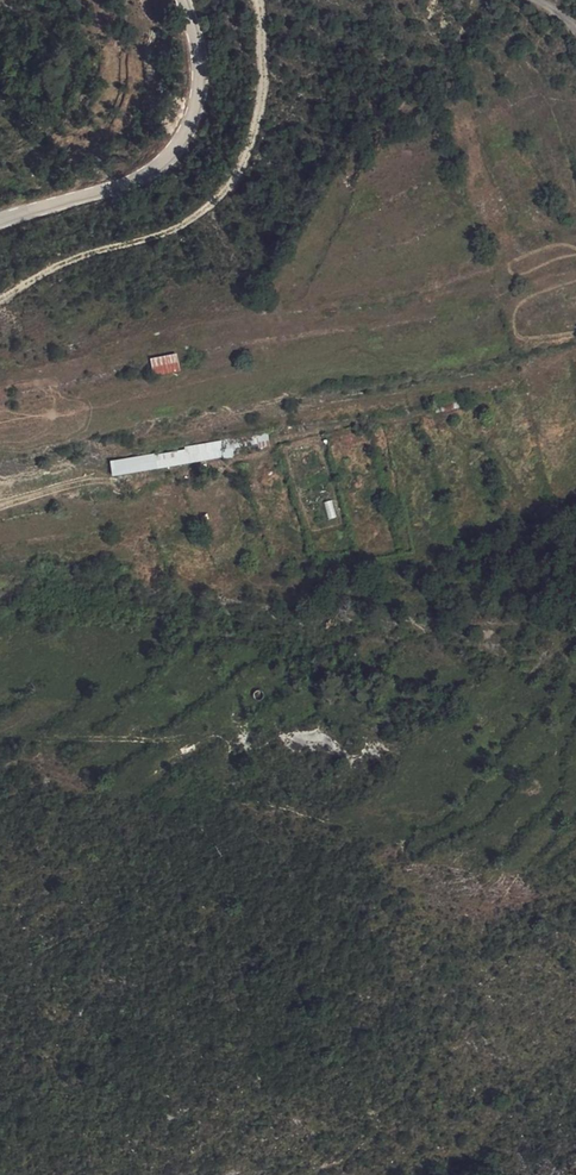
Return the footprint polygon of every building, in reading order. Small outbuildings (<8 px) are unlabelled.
[(152,375),(180,372),(178,353),(150,356),(152,375)] [(111,473),(221,457),(219,440),(109,457),(111,473)]
